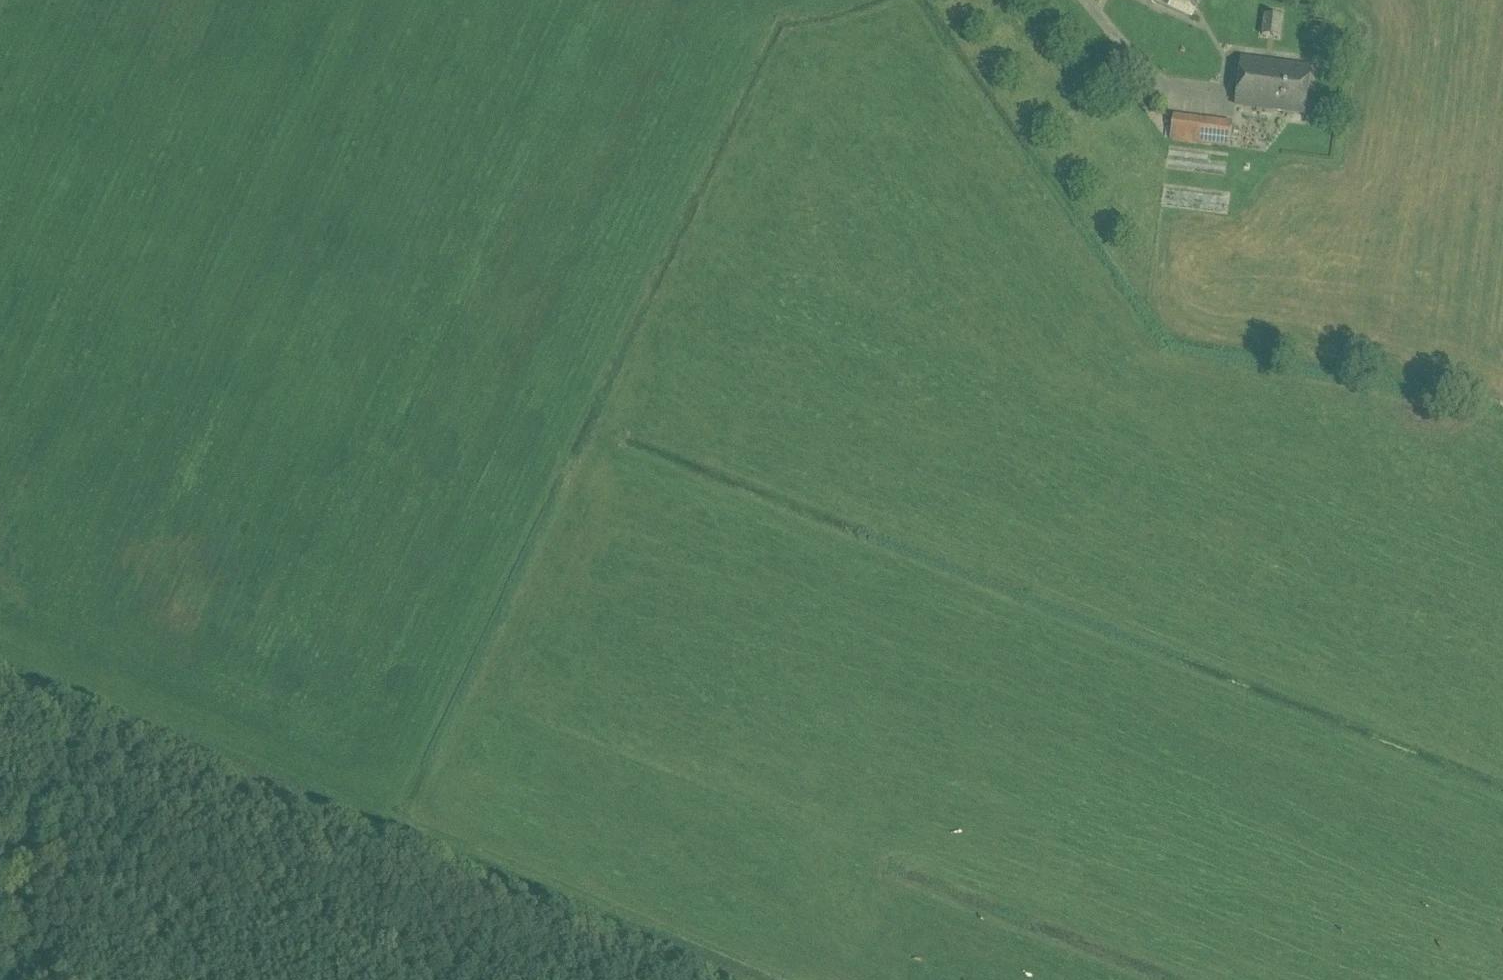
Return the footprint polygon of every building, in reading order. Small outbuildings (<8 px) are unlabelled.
[(1192,20),(1201,0),(1147,0),(1192,20)] [(1262,36),(1282,39),(1285,17),(1265,15),(1262,36)] [(1235,105),(1305,115),(1311,68),(1241,59),(1235,105)] [(1129,91),(1134,97),(1143,91),(1139,85),(1129,91)] [(1171,142),(1231,149),(1234,123),(1174,115),(1171,142)]
